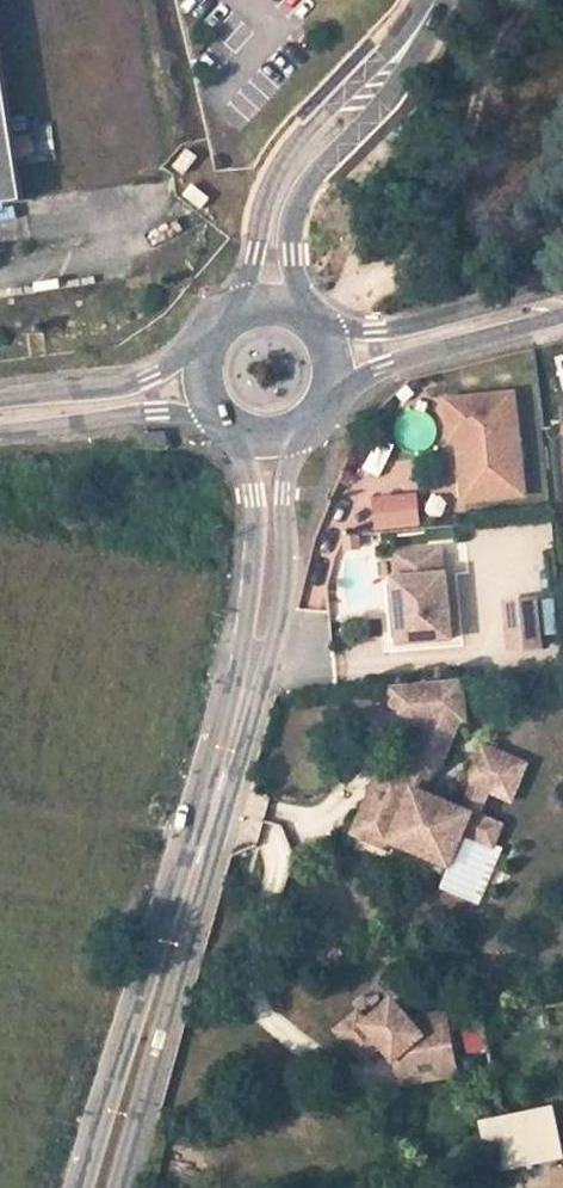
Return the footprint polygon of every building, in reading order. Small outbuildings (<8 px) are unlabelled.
[(26,196),(0,26),(0,200),(26,196)] [(176,163),(186,171),(199,153),(189,145),(176,163)] [(213,195),(194,181),(187,192),(205,205),(213,195)] [(515,393),(448,399),(451,436),(459,435),(476,434),(480,474),(472,475),(474,499),(525,494),(515,393)] [(476,434),(459,435),(465,500),(474,499),(472,475),(480,474),(476,434)] [(442,526),(439,502),(393,507),(395,531),(442,526)] [(442,557),(393,562),(396,586),(394,586),(401,645),(452,640),(446,581),(445,581),(442,557)] [(401,645),(394,586),(385,587),(392,646),(401,645)] [(535,599),(506,602),(511,649),(540,646),(535,599)] [(473,779),(475,783),(464,809),(458,807),(457,811),(430,799),(431,796),(423,792),(435,766),(443,763),(461,721),(469,720),(465,678),(392,686),(393,706),(417,725),(427,724),(413,757),(418,759),(412,774),(385,762),(362,816),(397,831),(392,841),(394,842),(451,866),(465,833),(495,845),(504,826),(483,817),(494,792),(514,801),(528,767),(486,750),(473,779)] [(397,831),(362,816),(355,833),(391,849),(394,842),(392,841),(397,831)] [(495,845),(465,833),(451,866),(442,888),(480,905),(504,849),(495,845)] [(359,1012),(339,1031),(364,1058),(381,1042),(395,1056),(452,1046),(446,1011),(411,1018),(394,999),(369,1023),(359,1012)] [(452,1046),(395,1056),(400,1084),(457,1073),(452,1046)] [(496,1170),(562,1155),(554,1108),(500,1119),(486,1122),(496,1170)]
